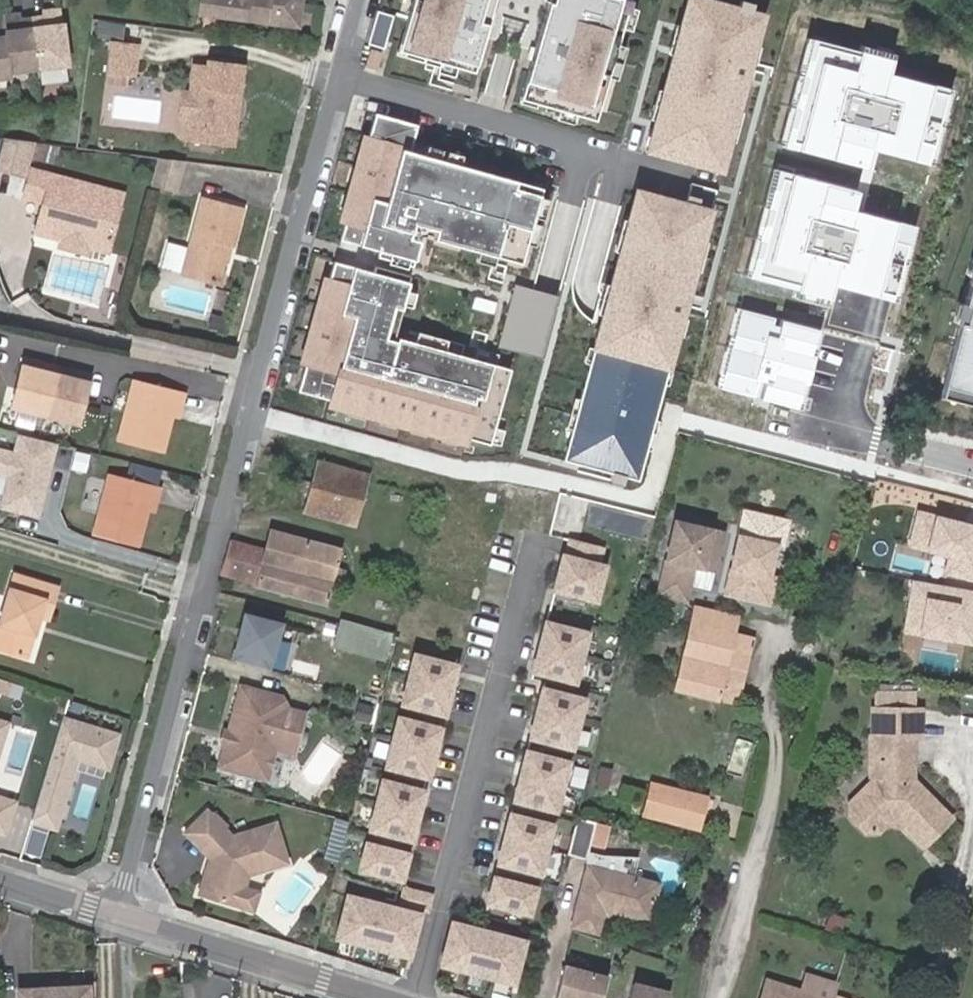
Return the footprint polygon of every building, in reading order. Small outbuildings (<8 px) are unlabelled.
[(207,16),(307,30),(311,0),(243,0),(243,1),(235,0),(210,0),(207,16)] [(471,72),(490,0),(410,0),(398,45),(405,47),(402,58),(420,63),(421,59),(438,63),(435,73),(452,77),(455,68),(471,72)] [(597,119),(609,76),(618,78),(623,61),(613,58),(622,26),(631,28),(636,11),(626,8),(628,2),(619,0),(543,0),(544,0),(518,102),(534,106),(535,102),(558,108),(556,118),(573,122),(576,113),(597,119)] [(721,173),(730,142),(734,143),(742,114),(737,113),(751,64),(755,65),(760,49),(755,48),(764,17),(759,16),(761,9),(750,6),(748,13),(701,0),(688,0),(681,27),(677,26),(668,58),(672,59),(663,93),(659,91),(651,120),(655,121),(646,152),(721,173)] [(29,15),(35,64),(64,61),(57,7),(43,9),(43,14),(29,15)] [(1,18),(7,68),(35,64),(29,15),(16,17),(16,12),(0,14),(1,18)] [(366,46),(382,51),(391,16),(375,12),(366,46)] [(8,72),(7,68),(1,18),(0,18),(0,73),(8,72)] [(892,60),(809,38),(781,144),(864,166),(869,149),(929,165),(950,89),(889,73),(892,60)] [(130,78),(135,46),(107,42),(103,74),(130,78)] [(365,69),(375,72),(380,54),(369,51),(365,69)] [(238,145),(249,62),(216,58),(211,93),(188,90),(184,116),(192,117),(189,139),(238,145)] [(493,256),(520,264),(525,245),(535,248),(540,227),(531,225),(533,218),(542,220),(548,200),(538,198),(541,189),(458,166),(461,156),(446,152),(444,162),(433,159),(435,149),(421,146),(418,155),(409,153),(416,126),(374,115),(366,142),(362,140),(341,217),(345,218),(339,241),(379,252),(377,258),(413,268),(421,237),(477,252),(475,262),(491,266),(493,256)] [(6,137),(0,158),(0,171),(25,178),(33,153),(47,157),(50,143),(6,137)] [(181,163),(156,159),(149,183),(174,190),(181,163)] [(112,249),(128,192),(36,167),(28,195),(47,200),(40,228),(66,235),(63,244),(89,251),(91,243),(112,249)] [(857,188),(777,167),(749,276),(829,296),(831,287),(895,304),(915,226),(851,210),(857,188)] [(609,482),(620,485),(622,478),(636,482),(645,451),(649,453),(657,423),(653,422),(663,386),(667,387),(672,370),(667,368),(676,337),(680,338),(685,321),(681,320),(694,272),(698,274),(707,243),(702,242),(711,211),(636,191),(628,220),(623,218),(614,251),(619,252),(609,287),(605,286),(596,316),(601,317),(592,350),(587,349),(583,364),(588,366),(578,401),(573,400),(565,430),(570,431),(561,462),(611,475),(609,482)] [(222,286),(243,211),(202,200),(191,238),(181,274),(222,286)] [(970,259),(965,279),(970,280),(963,307),(958,306),(953,324),(958,325),(939,399),(972,407),(972,259),(970,259)] [(464,438),(499,448),(504,432),(494,429),(510,370),(496,366),(498,356),(477,350),(475,360),(461,356),(463,347),(449,343),(447,352),(443,351),(445,342),(432,338),(429,348),(394,338),(410,277),(375,267),(373,273),(333,262),(326,286),(322,285),(301,361),(305,363),(297,393),(331,402),(330,407),(347,412),(346,416),(362,421),(363,416),(379,420),(378,425),(394,429),(395,425),(410,429),(409,433),(425,438),(426,433),(441,437),(440,442),(457,447),(459,442),(462,443),(464,438)] [(518,280),(499,343),(544,356),(563,293),(518,280)] [(820,329),(736,309),(716,388),(800,409),(820,329)] [(27,357),(15,405),(81,422),(94,373),(27,357)] [(135,395),(129,416),(123,438),(157,447),(162,426),(169,404),(176,406),(180,391),(181,389),(139,378),(135,395)] [(52,441),(16,431),(11,451),(0,448),(0,472),(5,474),(0,494),(0,505),(34,513),(52,441)] [(318,463),(305,511),(353,525),(367,476),(318,463)] [(130,543),(140,505),(148,507),(157,472),(129,464),(125,480),(112,476),(106,496),(96,534),(130,543)] [(918,512),(910,547),(946,556),(942,575),(972,582),(972,525),(918,512)] [(708,590),(723,532),(675,519),(656,591),(684,599),(688,584),(708,590)] [(255,585),(325,604),(339,549),(270,530),(266,548),(231,539),(222,573),(256,583),(255,585)] [(738,535),(723,593),(768,605),(783,547),(738,535)] [(569,557),(560,590),(601,602),(610,567),(604,565),(608,550),(577,541),(573,558),(569,557)] [(35,613),(44,616),(54,584),(11,570),(0,607),(0,646),(23,653),(35,613)] [(911,580),(902,632),(972,644),(972,590),(911,580)] [(694,607),(675,687),(736,702),(755,622),(694,607)] [(277,622),(241,612),(229,658),(265,668),(277,622)] [(390,632),(338,619),(331,643),(383,656),(390,632)] [(538,671),(578,682),(592,634),(551,623),(538,671)] [(400,700),(441,710),(453,661),(412,651),(400,700)] [(294,702),(276,697),(272,688),(234,678),(229,697),(224,696),(216,726),(220,727),(211,763),(258,776),(266,745),(281,749),(294,702)] [(534,738),(574,749),(587,701),(547,689),(534,738)] [(875,780),(849,805),(849,815),(866,833),(877,833),(887,824),(899,824),(919,846),(949,817),(912,779),(912,738),(913,738),(913,708),(911,708),(912,692),(874,691),(874,738),(871,738),(871,761),(875,780)] [(396,715),(384,765),(425,775),(437,725),(396,715)] [(31,819),(53,826),(75,756),(106,766),(115,736),(61,720),(31,819)] [(516,800),(557,811),(570,763),(530,752),(516,800)] [(620,797),(627,769),(612,765),(604,793),(620,797)] [(421,790),(381,780),(369,829),(409,839),(421,790)] [(699,797),(652,784),(643,816),(691,827),(699,797)] [(4,834),(15,801),(0,796),(0,833),(4,834)] [(708,800),(699,797),(691,827),(700,830),(708,800)] [(210,852),(200,888),(241,900),(249,871),(288,861),(280,823),(236,833),(211,808),(188,830),(210,852)] [(332,817),(326,841),(338,844),(345,820),(332,817)] [(597,822),(576,817),(568,851),(587,856),(597,822)] [(499,864),(539,875),(552,831),(511,819),(499,864)] [(338,844),(326,841),(322,856),(335,859),(338,844)] [(359,870),(400,880),(406,854),(365,844),(359,870)] [(588,869),(623,878),(628,860),(593,851),(588,869)] [(603,910),(649,921),(658,887),(623,878),(588,869),(586,869),(571,927),(596,934),(603,910)] [(488,904),(528,915),(535,890),(495,879),(488,904)] [(400,905),(419,909),(427,905),(429,898),(404,891),(400,905)] [(346,897),(335,939),(407,957),(418,916),(346,897)] [(452,923),(440,965),(513,985),(524,943),(452,923)] [(554,997),(600,997),(606,976),(563,964),(554,997)] [(761,979),(756,997),(819,997),(761,979)] [(629,997),(669,997),(670,992),(634,982),(629,997)] [(87,986),(18,991),(18,997),(88,997),(87,986)]
